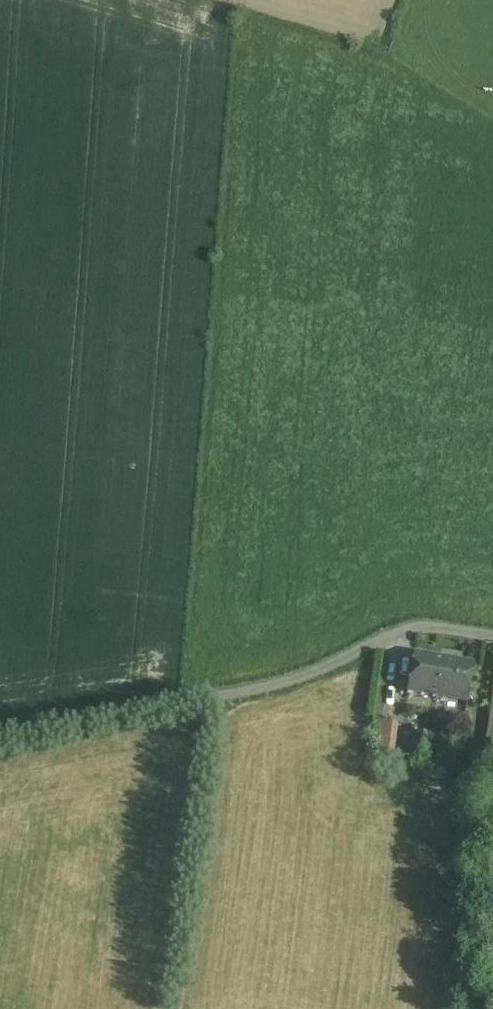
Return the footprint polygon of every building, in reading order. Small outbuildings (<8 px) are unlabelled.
[(474,666),(414,655),(407,694),(467,705),(474,666)] [(397,724),(379,722),(375,752),(382,752),(381,763),(392,764),(397,724)] [(431,737),(414,735),(409,766),(427,768),(431,737)]
